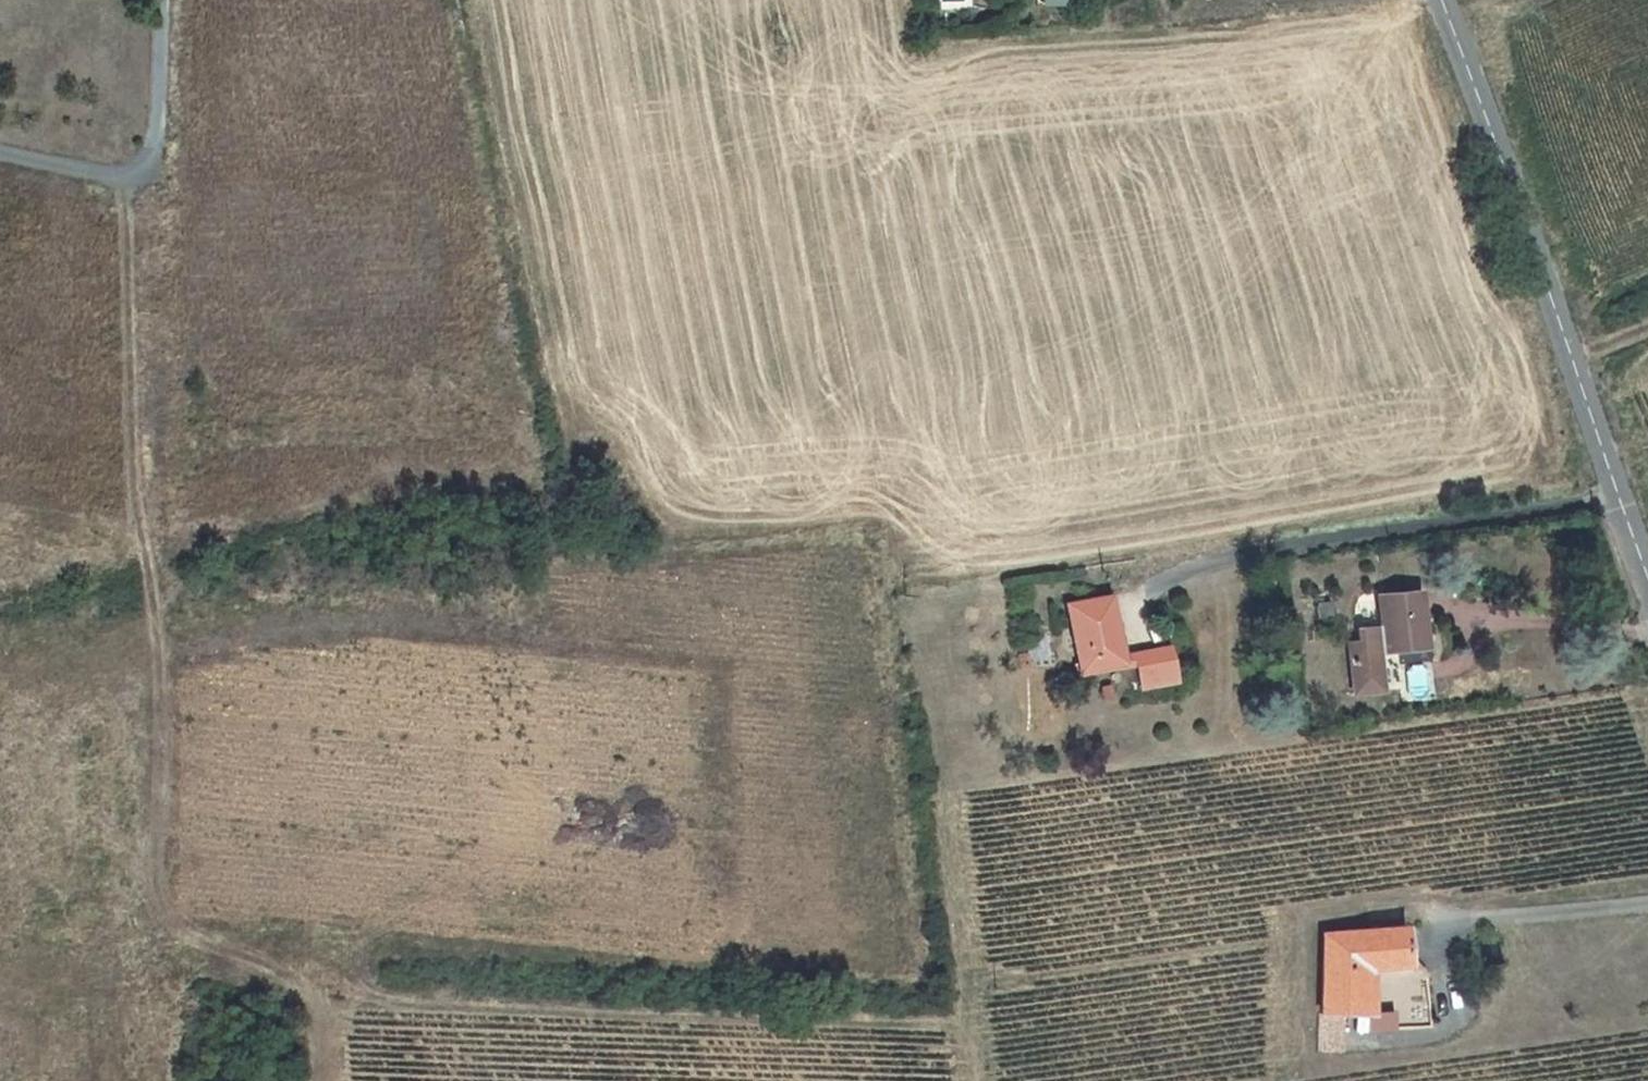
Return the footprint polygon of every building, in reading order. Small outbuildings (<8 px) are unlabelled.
[(1357,646),(1345,647),(1351,694),(1379,692),(1375,653),(1423,648),(1418,595),(1376,600),(1380,630),(1356,633),(1357,646)] [(1118,664),(1106,600),(1068,607),(1080,671),(1118,664)] [(1319,624),(1330,622),(1328,606),(1317,607),(1319,624)] [(1133,660),(1139,690),(1173,683),(1167,654),(1133,660)] [(1319,1015),(1366,1016),(1370,1015),(1369,983),(1362,983),(1362,970),(1362,963),(1372,963),(1372,969),(1406,967),(1406,965),(1403,929),(1321,936),(1319,1015)] [(1366,1033),(1394,1030),(1392,1013),(1370,1015),(1366,1016),(1366,1033)]
